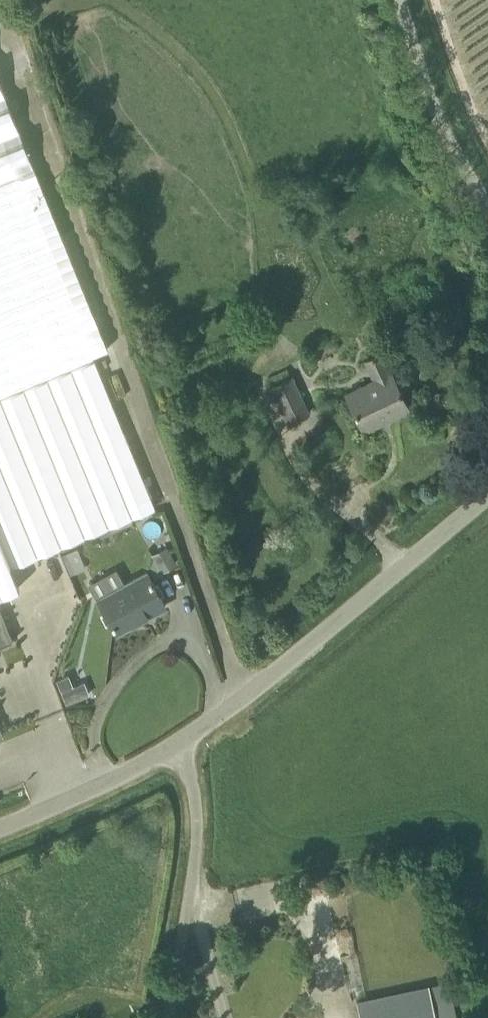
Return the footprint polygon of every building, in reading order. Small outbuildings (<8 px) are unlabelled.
[(21,585),(13,565),(155,508),(93,355),(108,348),(34,166),(0,82),(0,593),(21,585)] [(390,375),(380,354),(365,361),(375,383),(347,396),(364,430),(409,409),(392,374),(390,375)] [(291,375),(271,385),(290,422),(309,413),(291,375)] [(161,572),(177,564),(167,546),(152,555),(161,572)] [(117,632),(143,618),(141,615),(164,603),(148,572),(130,582),(99,599),(117,632)] [(15,639),(0,603),(0,645),(15,639)] [(429,986),(429,984),(356,999),(360,1017),(435,1017),(429,986)]
